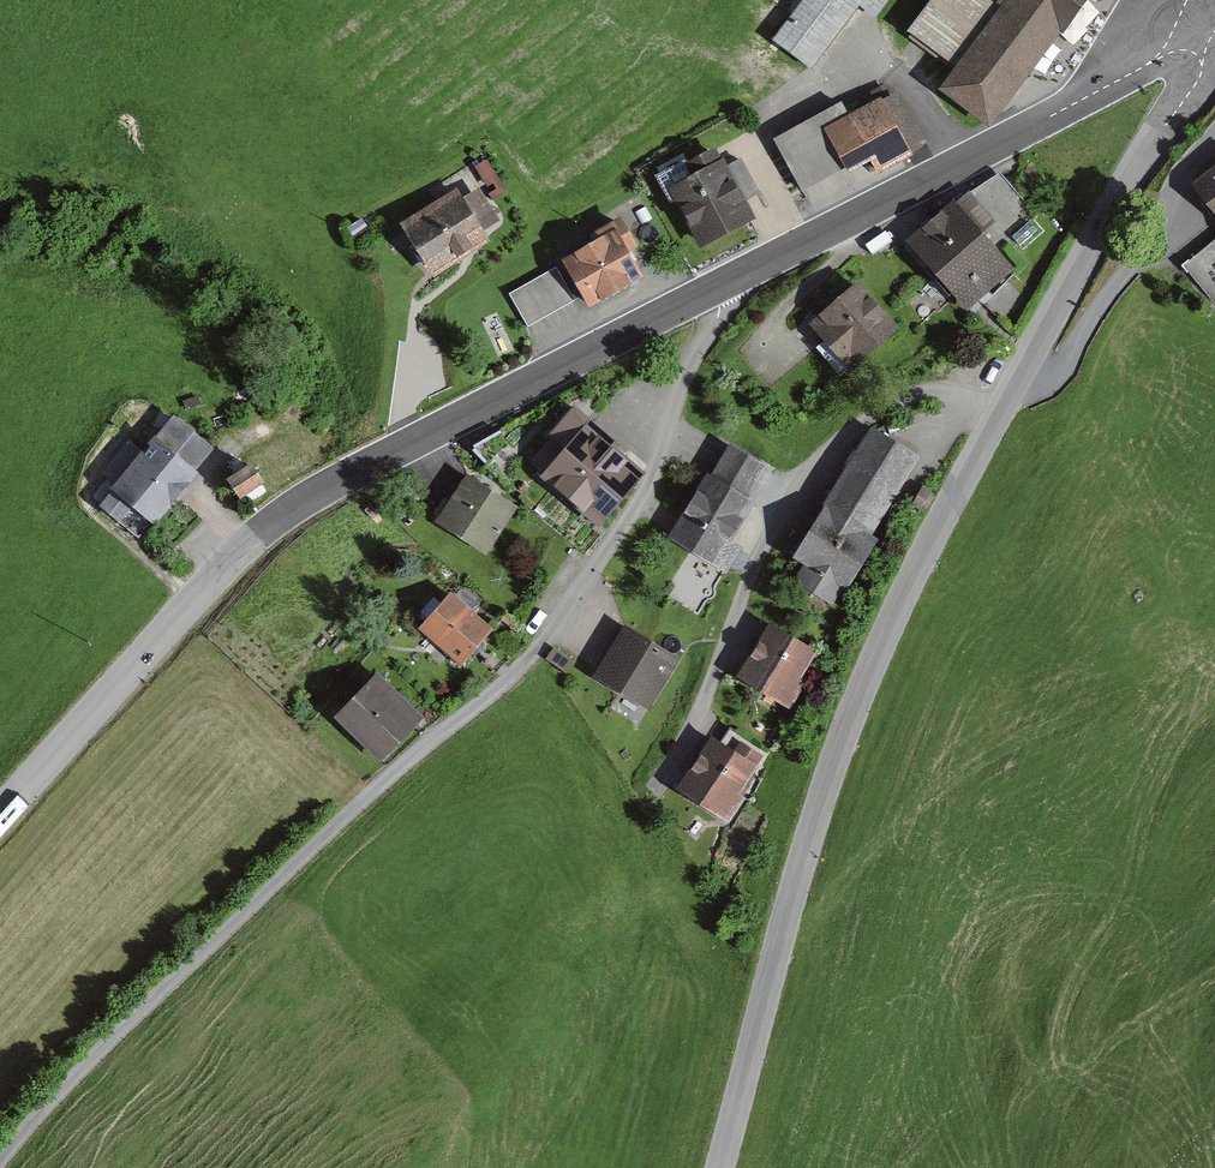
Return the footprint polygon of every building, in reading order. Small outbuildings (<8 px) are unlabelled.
[(879,0),(800,0),(770,39),(804,64),(853,0),(870,13),(879,0)] [(955,67),(999,9),(986,0),(933,0),(909,33),(955,67)] [(1004,96),(1053,30),(1014,0),(997,0),(995,3),(1000,7),(999,9),(955,67),(940,88),(977,116),(996,90),(1004,96)] [(1053,30),(1076,0),(1014,0),(1053,30)] [(873,169),(920,143),(902,111),(886,120),(876,102),(846,118),(843,113),(776,149),(797,188),(864,152),(873,169)] [(744,214),(736,200),(753,190),(736,159),(719,169),(709,152),(664,177),(698,239),(744,214)] [(1191,181),(1214,210),(1214,162),(1191,181)] [(1004,267),(989,249),(1032,212),(1015,192),(1003,179),(984,195),(967,201),(961,195),(949,203),(908,238),(964,302),(969,297),(1004,267)] [(433,271),(482,241),(474,227),(488,218),(474,195),(459,204),(451,191),(402,221),(405,226),(430,266),(433,271)] [(587,303),(635,276),(620,250),(628,246),(614,221),(592,234),(596,241),(562,260),(587,303)] [(1183,269),(1214,306),(1214,307),(1214,243),(1183,269)] [(508,297),(528,331),(575,305),(555,270),(508,297)] [(837,374),(889,327),(853,286),(810,324),(829,346),(820,354),(837,374)] [(595,521),(636,473),(604,446),(609,441),(571,408),(547,435),(564,449),(541,474),(595,521)] [(150,517),(151,518),(190,471),(187,469),(205,447),(171,418),(153,440),(152,439),(98,505),(135,536),(150,517)] [(822,508),(862,533),(909,458),(869,433),(822,508)] [(711,559),(746,501),(740,498),(759,466),(727,446),(708,478),(704,476),(670,534),(711,559)] [(238,496),(259,482),(253,473),(249,467),(228,482),(233,489),(238,496)] [(439,519),(481,546),(508,505),(466,477),(439,519)] [(862,533),(822,508),(793,554),(805,562),(794,579),(827,599),(837,582),(839,583),(868,537),(862,533)] [(456,660),(484,628),(447,596),(419,628),(456,660)] [(738,672),(779,698),(808,651),(767,626),(738,672)] [(650,674),(658,679),(671,657),(622,628),(595,672),(636,697),(650,674)] [(375,755),(409,721),(393,705),(399,699),(373,674),(334,715),(375,755)] [(679,784),(719,811),(749,766),(756,756),(737,742),(730,753),(716,743),(709,739),(679,784)]
